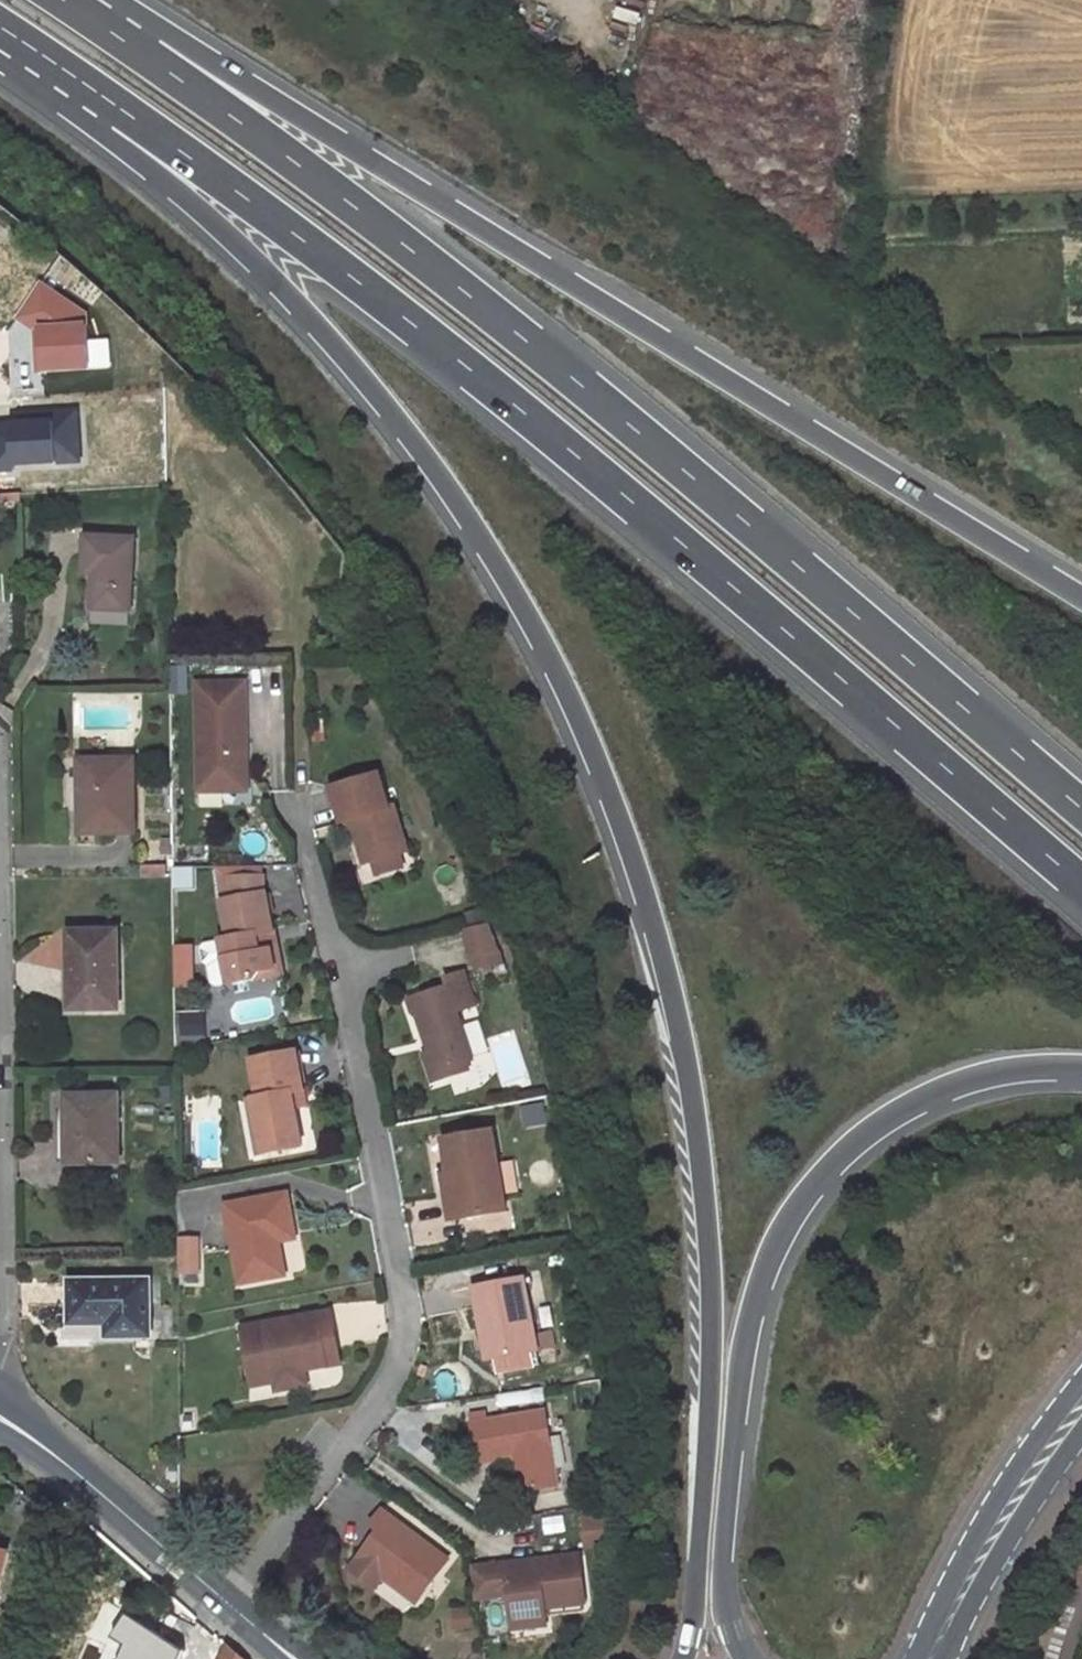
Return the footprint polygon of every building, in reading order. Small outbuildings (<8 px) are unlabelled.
[(130,610),(133,539),(86,536),(83,573),(94,574),(92,609),(130,610)] [(198,690),(200,785),(248,785),(247,689),(198,690)] [(80,832),(133,832),(132,759),(79,760),(80,832)] [(354,821),(367,865),(374,863),(401,856),(409,854),(396,809),(391,811),(382,776),(334,789),(344,824),(354,821)] [(248,785),(200,785),(200,795),(248,794),(248,785)] [(401,856),(374,863),(378,879),(406,872),(401,856)] [(232,882),(232,906),(265,898),(265,882),(232,882)] [(221,993),(235,989),(285,978),(275,934),(273,934),(265,898),(232,906),(223,908),(231,945),(208,950),(205,956),(208,970),(214,978),(217,990),(221,993)] [(485,930),(464,934),(470,961),(496,955),(485,930)] [(118,1009),(117,932),(68,933),(69,973),(73,973),(74,1009),(118,1009)] [(195,970),(193,956),(182,957),(184,971),(195,970)] [(469,1062),(455,1016),(473,1010),(463,977),(444,982),(447,990),(408,1002),(411,1014),(417,1023),(427,1055),(421,1057),(429,1084),(445,1079),(442,1071),(462,1064),(469,1062)] [(240,1064),(257,1154),(299,1147),(293,1110),(290,1094),(301,1093),(294,1054),(240,1064)] [(445,1079),(465,1073),(462,1064),(442,1071),(445,1079)] [(293,1110),(304,1109),(301,1093),(290,1094),(293,1110)] [(118,1162),(117,1095),(65,1096),(66,1163),(118,1162)] [(454,1177),(461,1219),(504,1212),(490,1134),(442,1142),(448,1178),(454,1177)] [(443,1178),(450,1221),(461,1219),(454,1177),(448,1178),(443,1178)] [(224,1204),(238,1283),(283,1275),(277,1241),(276,1230),(292,1228),(285,1193),(224,1204)] [(277,1241),(294,1238),(292,1228),(276,1230),(277,1241)] [(180,1272),(198,1273),(199,1237),(181,1236),(180,1272)] [(538,1367),(523,1279),(473,1287),(488,1375),(538,1367)] [(147,1335),(146,1282),(72,1283),(72,1322),(109,1322),(109,1335),(147,1335)] [(330,1314),(241,1329),(251,1386),(274,1382),(276,1392),(306,1387),(305,1374),(325,1370),(320,1340),(334,1337),(330,1314)] [(334,1337),(320,1340),(325,1370),(339,1367),(334,1337)] [(543,1413),(469,1427),(476,1466),(496,1462),(495,1458),(514,1455),(520,1492),(557,1486),(543,1413)] [(358,1560),(420,1606),(451,1564),(380,1511),(370,1525),(379,1531),(358,1560)] [(584,1515),(584,1544),(610,1544),(611,1516),(584,1515)] [(511,1620),(547,1615),(546,1607),(585,1603),(581,1557),(475,1568),(478,1599),(509,1597),(511,1620)] [(384,1583),(377,1593),(408,1614),(415,1604),(384,1583)] [(184,1651),(126,1612),(108,1637),(122,1646),(115,1658),(181,1658),(184,1651)] [(228,1643),(222,1658),(246,1658),(228,1643)]
